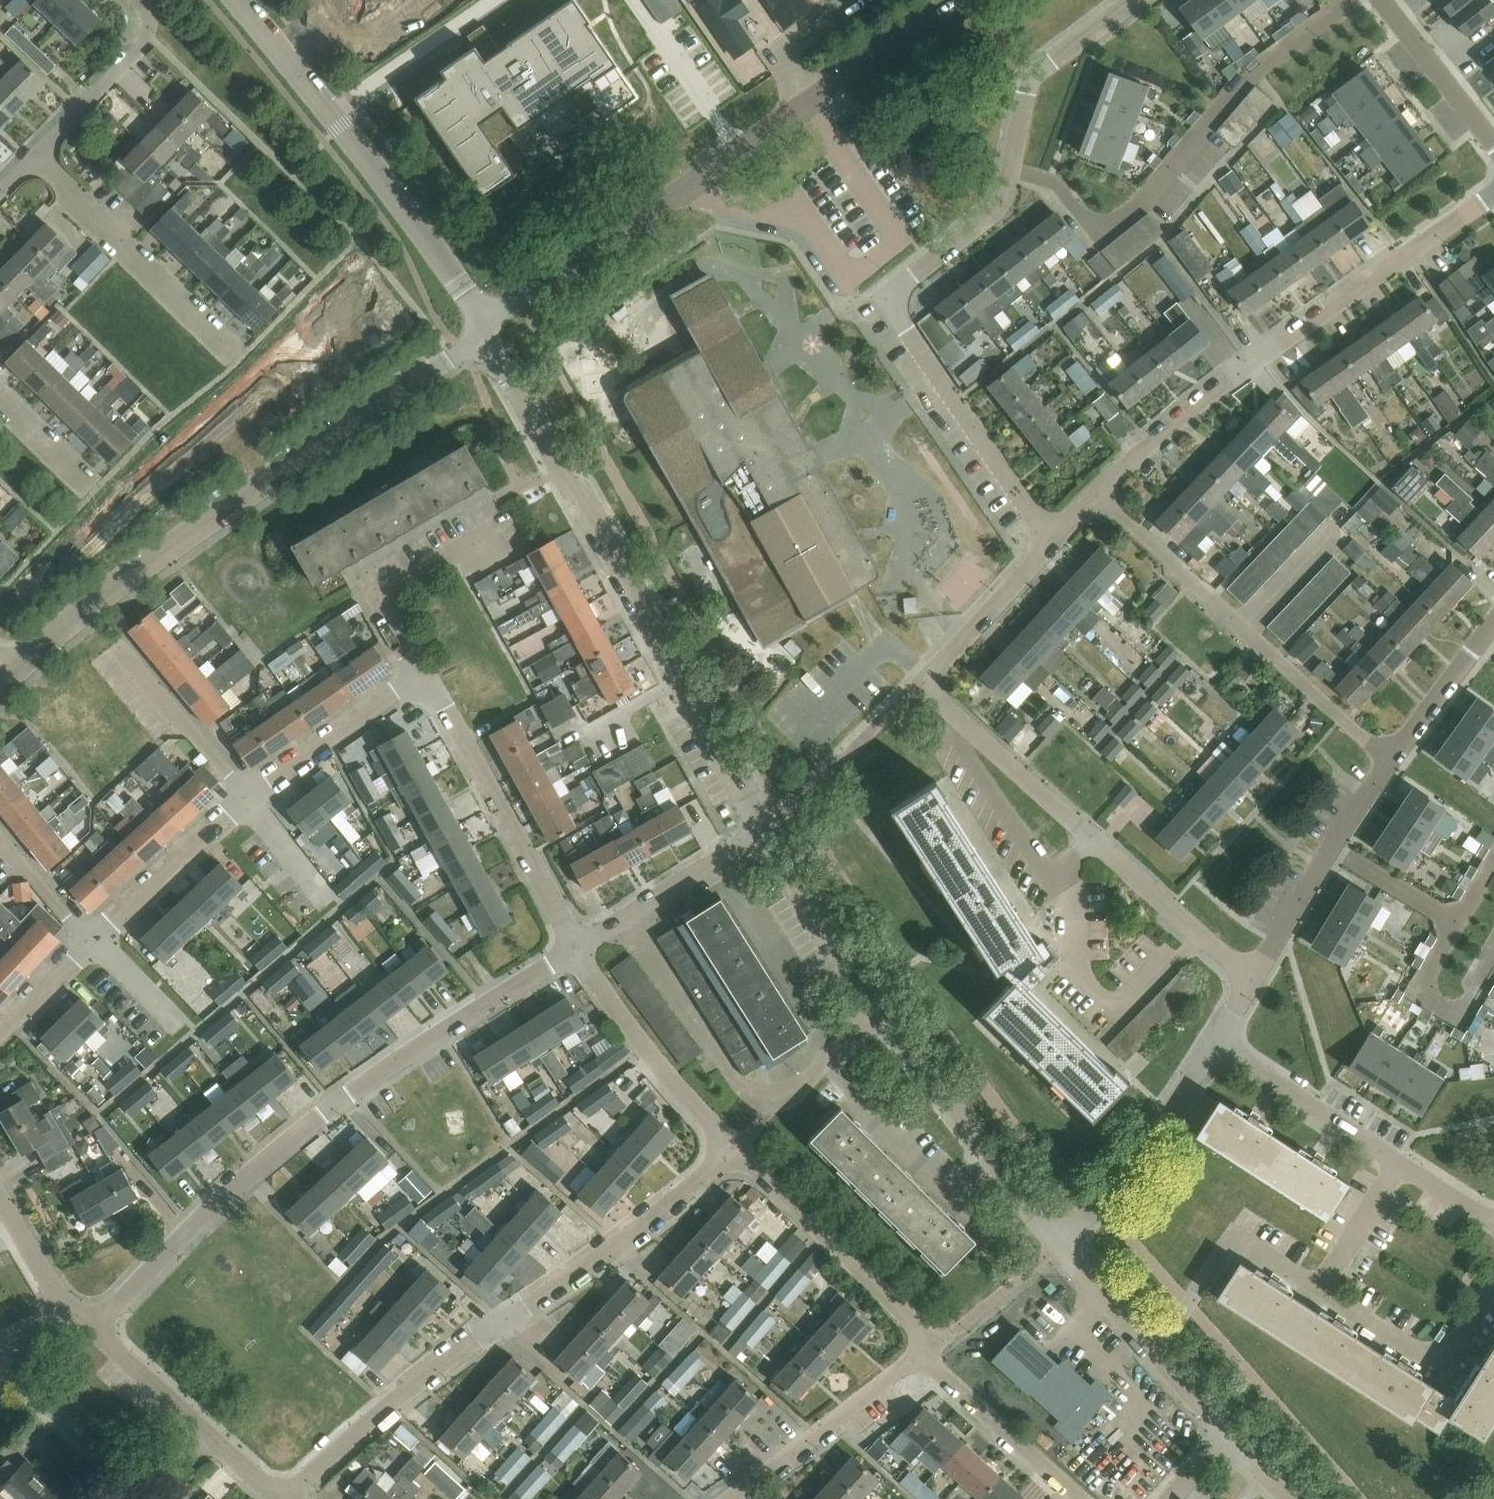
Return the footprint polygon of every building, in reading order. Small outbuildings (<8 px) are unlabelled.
[(56,24),(79,0),(38,0),(35,4),(56,24)] [(80,0),(79,0),(56,24),(77,44),(100,20),(80,0)] [(416,99),(485,198),(519,174),(498,144),(512,134),(519,145),(548,125),(560,142),(602,112),(607,120),(640,96),(588,23),(590,21),(575,0),(571,0),(499,51),(489,37),(441,72),(445,78),(416,99)] [(661,24),(683,10),(676,0),(644,0),(661,24)] [(745,0),(698,0),(693,4),(736,65),(773,40),(745,0)] [(784,34),(813,13),(804,0),(760,0),(784,34)] [(1226,0),(1197,0),(1217,27),(1236,13),(1226,0)] [(1236,13),(1253,0),(1226,0),(1236,13)] [(1314,0),(1298,0),(1309,15),(1319,8),(1314,0)] [(1451,18),(1474,0),(1437,0),(1451,18)] [(1451,18),(1466,36),(1493,14),(1493,0),(1491,2),(1490,0),(1474,0),(1451,18)] [(1308,18),(1302,10),(1289,19),(1291,21),(1281,28),(1286,35),(1308,18)] [(27,54),(35,45),(14,25),(5,34),(27,54)] [(1253,49),(1238,27),(1229,33),(1245,55),(1249,61),(1259,54),(1254,48),(1253,49)] [(1286,35),(1281,28),(1272,35),(1277,42),(1286,35)] [(1207,51),(1193,31),(1183,39),(1197,58),(1207,51)] [(35,45),(27,54),(48,74),(57,65),(35,45)] [(1245,55),(1235,62),(1240,68),(1249,61),(1245,55)] [(4,78),(28,100),(45,83),(22,60),(13,69),(2,59),(0,61),(0,72),(5,77),(4,78)] [(1383,92),(1365,69),(1325,100),(1331,107),(1338,101),(1350,116),(1350,117),(1383,92)] [(1110,74),(1100,101),(1138,115),(1145,96),(1154,100),(1157,92),(1110,74)] [(0,82),(0,107),(11,118),(28,100),(4,78),(0,82)] [(1248,96),(1266,111),(1273,102),(1255,87),(1248,96)] [(173,108),(195,129),(204,120),(221,136),(228,129),(212,113),(213,112),(190,90),(173,108)] [(1399,114),(1383,92),(1350,117),(1350,116),(1342,122),(1347,129),(1355,123),(1367,138),(1367,139),(1399,114)] [(1258,120),(1266,111),(1248,96),(1240,105),(1258,120)] [(1100,101),(1090,126),(1128,141),(1128,142),(1137,145),(1140,137),(1131,134),(1138,115),(1100,101)] [(1258,120),(1240,105),(1232,114),(1250,130),(1258,120)] [(11,118),(0,107),(0,129),(11,118)] [(156,125),(195,163),(202,157),(185,140),(195,129),(173,108),(156,125)] [(1308,108),(1298,115),(1306,125),(1316,117),(1308,108)] [(1201,116),(1194,111),(1187,120),(1193,125),(1201,116)] [(1224,124),(1242,139),(1250,130),(1232,114),(1224,124)] [(1303,133),(1288,114),(1268,130),(1283,149),(1303,133)] [(1416,135),(1399,114),(1367,139),(1367,138),(1359,144),(1364,151),(1372,145),(1384,161),(1416,135)] [(1242,139),(1224,124),(1217,133),(1235,148),(1242,139)] [(140,142),(162,164),(171,154),(188,171),(195,163),(156,125),(140,142)] [(1090,126),(1080,153),(1127,171),(1130,163),(1121,159),(1128,142),(1128,141),(1090,126)] [(1323,138),(1316,128),(1310,133),(1317,142),(1323,138)] [(1181,139),(1175,133),(1167,142),(1174,148),(1181,139)] [(1416,135),(1384,161),(1396,176),(1389,182),(1394,189),(1434,158),(1416,135)] [(1331,147),(1323,138),(1317,142),(1324,152),(1331,147)] [(122,161),(127,165),(136,174),(145,182),(152,189),(159,182),(152,175),(162,164),(140,142),(122,161)] [(1163,160),(1156,155),(1149,164),(1155,170),(1163,160)] [(118,191),(136,174),(127,165),(110,183),(118,191)] [(1358,181),(1351,171),(1345,176),(1352,186),(1358,181)] [(127,199),(145,182),(136,174),(118,191),(127,199)] [(1365,190),(1358,181),(1352,186),(1359,195),(1365,190)] [(145,182),(127,199),(135,208),(153,190),(152,189),(145,182)] [(1330,216),(1348,240),(1369,225),(1339,185),(1329,193),(1341,209),(1330,216)] [(153,190),(135,208),(144,216),(161,198),(153,190)] [(150,230),(168,247),(189,225),(180,216),(197,198),(188,190),(150,230)] [(1293,194),(1286,199),(1327,255),(1348,240),(1330,216),(1323,206),(1310,216),(1293,194)] [(1290,246),(1307,270),(1327,255),(1286,199),(1281,202),(1298,226),(1295,229),(1302,237),(1290,246)] [(168,247),(185,264),(228,219),(227,218),(231,214),(226,209),(200,236),(189,225),(168,247)] [(1035,229),(1053,251),(1064,243),(1076,259),(1086,251),(1056,213),(1035,229)] [(1153,240),(1162,233),(1148,214),(1138,222),(1153,240)] [(185,264),(203,281),(224,259),(214,249),(236,227),(228,219),(185,264)] [(28,241),(50,262),(60,252),(68,259),(75,251),(45,222),(28,241)] [(1144,248),(1153,240),(1138,222),(1129,229),(1144,248)] [(1252,223),(1245,228),(1264,253),(1271,248),(1252,223)] [(1264,253),(1245,228),(1240,232),(1259,257),(1264,253)] [(1035,229),(1015,244),(1042,279),(1051,272),(1042,260),(1053,251),(1035,229)] [(1135,255),(1144,248),(1129,229),(1120,236),(1135,255)] [(1209,271),(1182,233),(1169,241),(1197,280),(1209,271)] [(1111,244),(1126,262),(1135,255),(1120,236),(1111,244)] [(28,241),(11,258),(51,295),(57,289),(40,273),(50,262),(28,241)] [(110,260),(93,244),(71,268),(87,284),(110,260)] [(1041,278),(1042,279),(1015,244),(996,260),(1014,283),(1022,276),(1030,286),(1041,278)] [(1126,262),(1111,244),(1102,251),(1117,270),(1126,262)] [(1287,285),(1307,270),(1290,246),(1269,261),(1287,285)] [(272,247),(260,260),(265,265),(269,268),(281,255),(272,247)] [(224,259),(203,281),(220,298),(258,259),(257,257),(256,258),(250,252),(235,269),(224,259)] [(1115,271),(1100,252),(1088,262),(1103,281),(1115,271)] [(1164,255),(1152,264),(1181,302),(1193,294),(1164,255)] [(11,258),(0,270),(0,280),(17,297),(27,286),(44,302),(51,295),(11,258)] [(1490,258),(1464,279),(1455,268),(1445,276),(1464,300),(1475,291),(1485,304),(1491,299),(1493,297),(1493,264),(1490,258)] [(220,298),(237,314),(259,292),(249,282),(265,265),(260,260),(258,259),(220,298)] [(1014,283),(996,260),(976,275),(994,298),(1014,283)] [(1245,315),(1266,300),(1249,276),(1247,278),(1233,260),(1225,266),(1226,268),(1216,275),(1245,315)] [(1266,300),(1287,285),(1269,261),(1249,276),(1266,300)] [(994,298),(976,275),(956,291),(974,314),(974,313),(984,326),(1003,312),(993,299),(994,298)] [(710,279),(708,280),(673,300),(701,350),(628,391),(626,392),(625,394),(624,397),(624,399),(625,401),(757,638),(759,640),(762,642),(766,642),(768,641),(876,581),(877,580),(879,578),(880,576),(880,574),(880,572),(879,570),(718,283),(717,281),(714,279),(710,279)] [(9,323),(17,331),(23,324),(13,314),(14,313),(7,307),(17,297),(0,280),(0,315),(9,323)] [(1116,284),(1103,294),(1112,306),(1125,296),(1116,284)] [(269,302),(259,292),(237,314),(255,331),(276,309),(275,308),(291,292),(284,286),(269,302)] [(1071,289),(1058,299),(1067,310),(1080,300),(1071,289)] [(974,314),(956,291),(936,307),(966,346),(976,338),(963,322),(974,314)] [(1112,306),(1103,294),(1091,304),(1101,316),(1112,306)] [(1417,297),(1398,311),(1432,359),(1440,353),(1431,341),(1430,342),(1421,329),(1433,320),(1437,326),(1448,318),(1433,296),(1422,304),(1417,297)] [(1067,310),(1058,299),(1046,308),(1055,319),(1067,310)] [(48,311),(36,300),(25,312),(37,323),(48,311)] [(1178,328),(1168,336),(1186,359),(1207,343),(1176,304),(1166,312),(1178,328)] [(1378,325),(1395,347),(1406,339),(1424,364),(1432,359),(1398,311),(1378,325)] [(69,330),(75,321),(62,312),(56,321),(69,330)] [(9,323),(0,315),(0,332),(9,323)] [(1092,325),(1084,315),(1074,323),(1083,333),(1092,325)] [(1493,329),(1493,318),(1486,324),(1483,320),(1481,322),(1478,318),(1464,329),(1474,342),(1488,331),(1490,333),(1493,329)] [(1019,331),(1028,342),(1041,332),(1032,320),(1019,331)] [(9,323),(0,332),(0,348),(17,331),(9,323)] [(23,380),(45,358),(35,348),(51,331),(44,324),(6,363),(23,380)] [(1378,325),(1359,339),(1393,386),(1400,382),(1384,359),(1383,360),(1381,357),(1395,347),(1378,325)] [(1028,342),(1019,331),(1007,340),(1016,352),(1028,342)] [(1167,374),(1186,359),(1168,336),(1149,352),(1167,374)] [(1340,353),(1356,375),(1368,367),(1377,380),(1376,381),(1384,393),(1393,386),(1359,339),(1340,353)] [(40,397),(57,413),(79,391),(70,382),(78,374),(77,373),(95,354),(89,348),(79,357),(73,350),(64,360),(70,366),(62,375),(40,397)] [(1147,390),(1167,374),(1149,352),(1129,367),(1147,390)] [(1320,366),(1354,414),(1360,422),(1369,416),(1356,397),(1354,398),(1344,384),(1356,375),(1340,353),(1320,366)] [(1004,406),(1026,389),(1018,378),(1034,366),(1027,356),(989,387),(1004,406)] [(23,380),(40,397),(62,375),(45,358),(23,380)] [(1126,406),(1147,390),(1129,367),(1118,376),(1106,360),(1096,368),(1126,406)] [(1065,371),(1074,383),(1087,373),(1078,361),(1065,371)] [(1354,414),(1320,366),(1301,380),(1301,381),(1290,389),(1307,409),(1315,418),(1323,412),(1317,403),(1330,394),(1340,408),(1338,409),(1346,420),(1354,414)] [(1096,384),(1087,373),(1074,383),(1084,394),(1096,384)] [(120,398),(134,383),(127,376),(113,391),(120,398)] [(120,398),(127,405),(141,390),(134,383),(120,398)] [(79,391),(57,413),(75,430),(113,391),(106,385),(90,401),(79,391)] [(1026,389),(1004,406),(1020,426),(1042,408),(1026,389)] [(1463,414),(1447,390),(1432,400),(1448,424),(1463,414)] [(113,391),(75,430),(92,447),(114,425),(103,414),(119,398),(113,391)] [(1274,401),(1271,398),(1254,416),(1277,438),(1296,455),(1315,472),(1321,465),(1285,431),(1303,413),(1284,391),(1274,401)] [(1119,414),(1104,394),(1093,402),(1108,422),(1119,414)] [(1042,408),(1020,426),(1035,446),(1058,428),(1042,408)] [(1442,429),(1433,415),(1421,424),(1431,437),(1442,429)] [(1258,452),(1262,455),(1270,446),(1288,463),(1296,455),(1277,438),(1254,416),(1238,433),(1258,452)] [(114,425),(92,447),(110,464),(148,425),(141,418),(131,427),(121,417),(114,425)] [(1483,430),(1470,419),(1455,436),(1467,447),(1483,430)] [(1428,438),(1417,424),(1406,432),(1417,446),(1428,438)] [(1066,439),(1058,428),(1035,446),(1051,466),(1090,435),(1082,426),(1066,439)] [(1238,433),(1222,451),(1263,490),(1270,483),(1251,465),(1249,466),(1247,464),(1258,452),(1238,433)] [(488,483),(465,443),(292,545),(314,584),(488,483)] [(1487,450),(1484,453),(1481,451),(1476,452),(1474,454),(1493,472),(1493,457),(1487,450)] [(1263,490),(1222,451),(1205,469),(1226,488),(1235,478),(1256,498),(1263,490)] [(1474,454),(1466,462),(1493,487),(1485,497),(1493,505),(1493,472),(1474,454)] [(1427,481),(1412,465),(1392,486),(1407,501),(1427,481)] [(1226,488),(1205,469),(1188,486),(1230,526),(1237,518),(1216,498),(1226,488)] [(1454,500),(1493,537),(1493,505),(1485,497),(1491,502),(1481,513),(1470,502),(1473,498),(1444,472),(1434,482),(1454,500)] [(1263,490),(1276,501),(1282,494),(1270,483),(1263,490)] [(1304,484),(1299,490),(1309,500),(1315,494),(1304,484)] [(1326,485),(1311,501),(1327,517),(1343,501),(1326,485)] [(1230,526),(1188,486),(1172,504),(1205,535),(1212,528),(1220,536),(1230,526)] [(1399,505),(1381,488),(1370,499),(1389,516),(1399,505)] [(1309,500),(1299,490),(1297,492),(1294,490),(1285,499),(1299,512),(1309,500)] [(1274,500),(1266,509),(1278,521),(1287,512),(1274,500)] [(1454,500),(1446,508),(1461,521),(1451,532),(1479,557),(1493,541),(1493,537),(1454,500)] [(1319,526),(1327,517),(1311,501),(1302,510),(1319,526)] [(1205,535),(1172,504),(1155,521),(1198,561),(1204,554),(1196,546),(1205,535)] [(1302,510),(1294,519),(1311,535),(1319,526),(1302,510)] [(1364,512),(1349,528),(1379,555),(1394,539),(1364,512)] [(1311,535),(1294,519),(1285,528),(1302,544),(1311,535)] [(1236,521),(1231,526),(1238,533),(1243,528),(1236,521)] [(1238,533),(1231,526),(1226,531),(1233,538),(1238,533)] [(1294,553),(1302,544),(1285,528),(1277,537),(1294,553)] [(1277,537),(1269,546),(1285,562),(1294,553),(1277,537)] [(538,577),(565,562),(553,540),(527,555),(528,557),(506,569),(510,576),(522,569),(523,570),(532,565),(538,577)] [(19,558),(2,542),(0,544),(0,577),(19,558)] [(1377,566),(1351,542),(1343,551),(1368,575),(1377,566)] [(1404,553),(1412,561),(1419,553),(1410,545),(1404,553)] [(1269,546),(1260,555),(1277,571),(1285,562),(1269,546)] [(1099,548),(1082,567),(1105,588),(1122,569),(1099,548)] [(1248,556),(1239,548),(1229,558),(1237,566),(1248,556)] [(1405,569),(1412,561),(1404,553),(1396,561),(1405,569)] [(1420,554),(1413,562),(1455,600),(1472,582),(1451,563),(1440,575),(1429,565),(1430,563),(1420,554)] [(1260,555),(1252,564),(1269,579),(1277,571),(1260,555)] [(1324,565),(1341,581),(1349,573),(1332,556),(1324,565)] [(529,609),(577,583),(565,562),(538,577),(545,589),(536,593),(537,595),(524,602),(529,609)] [(1438,618),(1455,600),(1413,562),(1405,570),(1415,579),(1416,578),(1427,589),(1418,599),(1438,618)] [(1252,564),(1244,573),(1260,588),(1269,579),(1252,564)] [(1315,574),(1332,590),(1341,581),(1324,565),(1315,574)] [(1065,585),(1088,606),(1105,588),(1082,567),(1065,585)] [(1244,573),(1235,582),(1252,597),(1260,588),(1244,573)] [(1307,583),(1324,599),(1332,590),(1315,574),(1307,583)] [(1374,591),(1358,577),(1353,583),(1359,588),(1357,590),(1367,599),(1374,591)] [(195,595),(184,582),(170,594),(181,607),(195,595)] [(1244,606),(1252,597),(1235,582),(1227,590),(1244,606)] [(515,617),(520,627),(556,608),(561,619),(589,604),(577,583),(529,609),(515,617)] [(1299,592),(1316,608),(1324,599),(1307,583),(1299,592)] [(1179,594),(1168,584),(1154,598),(1157,601),(1143,616),(1151,624),(1179,594)] [(1071,624),(1084,636),(1092,627),(1079,616),(1088,606),(1065,585),(1048,603),(1071,624)] [(1380,596),(1389,605),(1397,598),(1387,589),(1380,596)] [(1291,600),(1308,616),(1316,608),(1299,592),(1291,600)] [(907,596),(891,597),(892,616),(908,615),(907,596)] [(1406,653),(1422,635),(1401,616),(1401,617),(1389,605),(1380,596),(1374,603),(1383,613),(1385,611),(1393,618),(1391,620),(1395,624),(1385,634),(1406,653)] [(921,598),(909,599),(910,614),(922,613),(921,598)] [(1438,618),(1418,599),(1401,616),(1422,635),(1438,618)] [(1282,609),(1299,625),(1308,616),(1291,600),(1282,609)] [(1054,643),(1071,624),(1048,603),(1031,622),(1054,643)] [(552,651),(600,625),(589,604),(561,619),(569,633),(548,644),(552,651)] [(145,650),(169,630),(162,620),(168,615),(161,606),(130,631),(145,650)] [(1274,618),(1291,634),(1299,625),(1282,609),(1274,618)] [(332,630),(353,660),(371,685),(390,672),(373,646),(359,655),(348,639),(355,633),(342,615),(328,625),(332,630)] [(1274,618),(1266,627),(1283,643),(1291,634),(1274,618)] [(1014,640),(1037,661),(1054,643),(1031,622),(1014,640)] [(194,644),(201,652),(217,639),(225,649),(233,642),(218,624),(194,644)] [(612,646),(600,625),(552,651),(556,659),(568,652),(567,650),(576,645),(585,661),(612,646)] [(1347,631),(1356,640),(1363,633),(1354,625),(1347,631)] [(1389,671),(1369,652),(1356,640),(1347,631),(1342,627),(1336,634),(1350,647),(1351,645),(1364,657),(1353,669),(1373,688),(1389,671)] [(145,650),(161,669),(185,648),(192,642),(202,634),(197,628),(187,636),(186,634),(178,641),(169,630),(145,650)] [(322,637),(343,667),(333,674),(350,699),(371,685),(353,660),(332,630),(322,637)] [(1385,634),(1369,652),(1389,671),(1406,653),(1385,634)] [(1319,646),(1309,635),(1292,652),(1302,663),(1319,646)] [(773,671),(806,660),(799,638),(766,650),(773,671)] [(1037,661),(1014,640),(997,659),(1020,680),(1026,686),(1035,677),(1028,671),(1037,661)] [(161,669),(176,687),(200,667),(192,657),(199,651),(192,642),(185,648),(161,669)] [(576,694),(624,667),(612,646),(585,661),(593,675),(571,686),(576,694)] [(1165,670),(1176,656),(1178,655),(1169,647),(1167,648),(1159,657),(1155,662),(1165,670)] [(176,687),(191,706),(249,658),(244,651),(210,679),(200,667),(176,687)] [(561,670),(551,653),(533,663),(542,680),(561,670)] [(294,660),(331,713),(350,699),(333,674),(322,681),(316,674),(314,675),(301,655),(294,660)] [(191,706),(207,725),(231,705),(222,694),(256,667),(249,658),(191,706)] [(1003,698),(1020,680),(997,659),(980,677),(1003,698)] [(293,673),(300,684),(298,686),(304,694),(293,701),(311,727),(331,713),(294,660),(287,664),(293,673)] [(1373,688),(1353,669),(1348,665),(1338,676),(1321,660),(1311,671),(1319,679),(1323,676),(1356,707),(1373,688)] [(1178,688),(1193,671),(1194,670),(1185,662),(1184,663),(1169,680),(1178,688)] [(1161,673),(1151,665),(1138,680),(1148,688),(1161,673)] [(624,667),(576,694),(580,701),(601,690),(609,704),(637,689),(624,667)] [(1243,680),(1234,671),(1220,685),(1229,694),(1243,680)] [(1152,698),(1153,699),(1161,706),(1168,699),(1169,698),(1178,688),(1169,680),(1152,698)] [(1145,692),(1137,685),(1123,699),(1131,707),(1145,692)] [(1107,689),(1099,699),(1112,709),(1120,698),(1107,689)] [(260,695),(291,740),(311,727),(293,701),(274,715),(269,707),(275,702),(267,690),(260,695)] [(575,713),(563,693),(541,705),(552,726),(575,713)] [(272,754),(291,740),(260,695),(253,700),(262,711),(260,713),(266,721),(254,729),(272,754)] [(1477,700),(1464,719),(1493,740),(1493,738),(1493,711),(1477,700)] [(1160,713),(1148,702),(1136,716),(1156,734),(1161,729),(1158,726),(1158,722),(1160,719),(1157,716),(1160,713)] [(1127,710),(1119,703),(1114,708),(1106,717),(1114,725),(1127,710)] [(489,734),(502,756),(529,741),(522,729),(537,720),(530,706),(513,716),(515,720),(489,734)] [(1258,727),(1280,748),(1297,730),(1275,709),(1258,727)] [(1064,718),(1055,710),(1037,730),(1046,738),(1064,718)] [(272,754),(254,729),(242,737),(228,717),(221,722),(235,742),(234,743),(251,768),(272,754)] [(1480,758),(1493,740),(1464,719),(1450,737),(1480,758)] [(1094,746),(1094,747),(1111,728),(1103,720),(1099,724),(1085,739),(1094,746)] [(1141,728),(1132,720),(1118,735),(1127,743),(1141,728)] [(1174,736),(1186,748),(1197,737),(1185,725),(1174,736)] [(1241,746),(1263,766),(1280,748),(1258,727),(1241,746)] [(43,745),(28,728),(12,741),(27,759),(43,745)] [(378,745),(392,769),(419,754),(405,730),(378,745)] [(1480,758),(1450,737),(1436,757),(1466,778),(1480,758)] [(1124,747),(1115,739),(1101,754),(1110,762),(1124,747)] [(502,756),(513,777),(562,751),(558,744),(536,755),(529,741),(502,756)] [(654,766),(643,745),(592,772),(605,792),(654,766)] [(1241,746),(1240,746),(1224,764),(1246,785),(1263,766),(1241,746)] [(10,774),(2,764),(10,757),(2,748),(0,750),(0,782),(10,774)] [(159,769),(169,779),(168,780),(199,812),(217,796),(209,788),(218,779),(205,765),(196,773),(187,763),(179,770),(159,749),(149,758),(159,769)] [(513,777),(525,798),(552,783),(544,770),(565,758),(562,751),(513,777)] [(588,762),(582,752),(569,759),(575,769),(588,762)] [(432,778),(419,754),(392,769),(405,793),(432,778)] [(149,758),(148,757),(136,767),(147,779),(159,769),(149,758)] [(0,782),(0,811),(1,812),(42,778),(50,771),(44,764),(19,785),(10,774),(0,782)] [(1207,783),(1229,803),(1246,785),(1224,764),(1207,783)] [(357,789),(372,780),(363,765),(348,773),(357,789)] [(310,793),(329,817),(350,800),(332,776),(310,793)] [(42,778),(1,812),(17,832),(41,811),(26,793),(32,787),(37,793),(47,785),(42,778)] [(418,816),(445,801),(432,778),(405,793),(418,816)] [(181,829),(199,812),(168,780),(162,786),(172,796),(160,807),(181,829)] [(381,796),(372,780),(357,789),(366,804),(381,796)] [(1019,974),(1029,984),(1052,960),(1051,959),(1054,957),(1043,940),(1040,942),(936,780),(890,810),(1005,988),(1019,974)] [(525,798),(537,819),(585,793),(581,785),(559,797),(552,783),(525,798)] [(1207,783),(1190,800),(1190,801),(1212,822),(1229,803),(1207,783)] [(1137,794),(1128,785),(1114,801),(1124,809),(1137,794)] [(1470,807),(1479,797),(1468,788),(1460,798),(1470,807)] [(1443,809),(1413,789),(1400,809),(1430,829),(1443,809)] [(650,791),(643,795),(651,809),(655,817),(671,844),(693,832),(677,805),(663,813),(650,791)] [(126,804),(115,792),(105,801),(116,813),(126,804)] [(289,810),(308,834),(329,817),(310,793),(289,810)] [(589,800),(585,793),(537,819),(548,840),(575,826),(568,813),(576,808),(576,807),(589,800)] [(1173,819),(1195,840),(1212,822),(1190,801),(1190,800),(1183,794),(1166,812),(1173,819)] [(643,795),(635,799),(643,813),(651,809),(643,795)] [(164,845),(181,829),(160,807),(149,817),(133,799),(127,805),(164,845)] [(431,840),(458,825),(445,801),(418,816),(431,840)] [(146,861),(164,845),(127,805),(120,810),(137,828),(125,839),(146,861)] [(17,832),(32,850),(75,814),(69,807),(58,816),(57,815),(49,821),(41,811),(17,832)] [(1430,829),(1400,809),(1387,828),(1417,848),(1430,829)] [(398,827),(389,812),(374,820),(383,836),(398,827)] [(32,850),(47,869),(72,849),(61,836),(80,820),(75,814),(32,850)] [(613,840),(629,867),(650,856),(634,828),(621,836),(609,814),(601,818),(609,832),(613,840)] [(655,817),(634,828),(650,856),(671,844),(655,817)] [(601,818),(593,823),(601,836),(609,832),(601,818)] [(1178,858),(1195,840),(1173,819),(1156,838),(1178,858)] [(445,864),(471,849),(458,825),(431,840),(445,864)] [(407,843),(398,827),(383,836),(392,851),(407,843)] [(1417,848),(1387,828),(1374,848),(1404,868),(1417,848)] [(90,837),(129,878),(146,861),(125,839),(113,850),(106,842),(105,844),(95,833),(90,837)] [(1490,849),(1470,836),(1463,846),(1477,854),(1477,855),(1484,859),(1490,849)] [(111,895),(129,878),(90,837),(83,845),(93,855),(99,849),(106,857),(90,872),(111,895)] [(586,891),(608,879),(593,852),(580,859),(567,837),(560,841),(572,863),(571,864),(586,891)] [(613,840),(593,852),(608,879),(629,867),(613,840)] [(350,848),(342,855),(352,867),(360,860),(350,848)] [(485,872),(471,849),(445,864),(458,887),(485,872)] [(387,864),(377,852),(364,863),(374,875),(387,864)] [(364,863),(351,875),(361,886),(374,875),(364,863)] [(93,911),(111,895),(90,872),(80,881),(73,873),(72,875),(62,864),(55,870),(65,881),(93,911)] [(202,883),(223,904),(242,886),(221,864),(202,883)] [(1477,870),(1470,865),(1464,875),(1471,880),(1477,870)] [(412,882),(400,869),(388,880),(399,893),(412,882)] [(471,911),(498,896),(485,872),(458,887),(471,911)] [(29,877),(9,896),(23,910),(42,892),(29,877)] [(412,882),(399,893),(411,906),(423,895),(412,882)] [(182,901),(203,923),(223,904),(202,883),(182,901)] [(1380,904),(1349,885),(1337,905),(1368,924),(1380,904)] [(1465,890),(1458,886),(1452,896),(1459,900),(1465,890)] [(360,902),(370,915),(383,903),(373,891),(360,902)] [(511,920),(498,896),(471,911),(484,935),(511,920)] [(657,938),(668,954),(731,915),(720,898),(710,904),(706,899),(678,916),(681,922),(657,938)] [(163,920),(183,942),(203,923),(182,901),(163,920)] [(32,913),(22,923),(0,902),(0,917),(44,959),(61,941),(55,935),(32,913)] [(370,915),(360,902),(347,913),(357,926),(370,915)] [(1368,924),(1337,905),(1325,925),(1356,944),(1368,924)] [(32,913),(55,935),(64,926),(43,907),(35,916),(32,913)] [(448,924),(437,911),(424,922),(436,935),(448,924)] [(472,914),(456,924),(464,936),(480,927),(472,914)] [(679,971),(741,932),(731,915),(668,954),(679,971)] [(28,977),(44,959),(0,917),(0,931),(15,945),(5,955),(28,977)] [(183,942),(163,920),(143,939),(164,961),(172,953),(183,942)] [(448,924),(436,935),(447,948),(460,937),(448,924)] [(1356,944),(1325,925),(1313,945),(1344,964),(1356,944)] [(319,937),(329,950),(343,938),(332,926),(319,937)] [(679,971),(689,989),(752,949),(741,932),(679,971)] [(1437,938),(1430,934),(1424,944),(1431,948),(1437,938)] [(289,948),(278,935),(264,947),(275,960),(289,948)] [(316,961),(329,950),(319,937),(305,949),(316,961)] [(408,962),(427,986),(448,970),(429,945),(408,962)] [(264,947),(250,959),(261,972),(275,960),(264,947)] [(700,1006),(763,966),(752,949),(689,989),(700,1006)] [(703,1050),(629,953),(609,968),(683,1065),(703,1050)] [(1425,958),(1418,954),(1412,965),(1419,969),(1425,958)] [(11,994),(28,977),(5,955),(0,960),(0,983),(11,994)] [(290,960),(277,972),(289,985),(302,973),(290,960)] [(387,979),(406,1003),(427,986),(408,962),(387,979)] [(711,1023),(774,983),(763,966),(700,1006),(711,1023)] [(1188,998),(1199,987),(1181,970),(1171,981),(1188,998)] [(237,971),(224,982),(234,994),(248,982),(237,971)] [(289,985),(277,972),(264,984),(275,997),(289,985)] [(1019,974),(1005,988),(981,1013),(1092,1120),(1129,1081),(1029,984),(1019,974)] [(384,1020),(406,1003),(387,979),(365,996),(384,1020)] [(1178,1009),(1188,998),(1171,981),(1160,991),(1178,1009)] [(234,994),(224,982),(210,994),(221,1006),(234,994)] [(11,994),(0,983),(0,1006),(11,994)] [(722,1040),(785,1000),(774,983),(711,1023),(722,1040)] [(1404,993),(1397,989),(1391,999),(1398,1003),(1403,996),(1404,993)] [(1167,1019),(1178,1009),(1160,991),(1150,1002),(1167,1019)] [(344,1013),(363,1037),(384,1020),(365,996),(344,1013)] [(1413,1002),(1403,996),(1398,1003),(1409,1009),(1413,1002)] [(544,1013),(560,1038),(583,1024),(567,998),(544,1013)] [(84,1040),(103,1021),(81,999),(62,1019),(84,1040)] [(795,1017),(785,1000),(722,1040),(733,1057),(795,1017)] [(1167,1019),(1150,1002),(1139,1013),(1157,1030),(1167,1019)] [(1489,1009),(1482,1005),(1476,1015),(1483,1019),(1489,1009)] [(1432,1014),(1422,1008),(1418,1015),(1428,1021),(1432,1014)] [(230,1012),(217,1024),(228,1036),(241,1024),(230,1012)] [(322,1029),(342,1054),(363,1037),(344,1013),(322,1029)] [(560,1038),(544,1013),(521,1027),(538,1053),(555,1080),(568,1072),(552,1049),(548,1051),(546,1047),(560,1038)] [(1129,1024),(1146,1041),(1157,1030),(1139,1013),(1129,1024)] [(806,1034),(795,1017),(733,1057),(743,1074),(768,1058),(772,1064),(800,1046),(796,1041),(806,1034)] [(58,1066),(84,1040),(62,1019),(43,1038),(49,1044),(42,1051),(58,1066)] [(217,1024),(204,1035),(214,1047),(228,1036),(217,1024)] [(1136,1052),(1146,1041),(1129,1024),(1118,1035),(1136,1052)] [(1349,1067),(1373,1083),(1395,1048),(1379,1038),(1384,1030),(1377,1025),(1349,1067)] [(515,1067),(538,1053),(521,1027),(498,1042),(515,1067)] [(1465,1034),(1455,1027),(1450,1034),(1461,1040),(1465,1034)] [(342,1054),(322,1029),(301,1046),(320,1071),(342,1054)] [(1474,1034),(1467,1030),(1465,1034),(1461,1040),(1468,1045),(1474,1034)] [(1118,1035),(1108,1045),(1125,1063),(1136,1052),(1118,1035)] [(476,1056),(492,1082),(515,1067),(498,1042),(476,1056)] [(200,1060),(189,1047),(176,1059),(191,1076),(192,1076),(195,1080),(202,1074),(194,1065),(200,1060)] [(1373,1083),(1396,1098),(1419,1063),(1419,1064),(1425,1056),(1417,1051),(1412,1059),(1395,1048),(1373,1083)] [(278,1054),(257,1071),(276,1095),(298,1078),(278,1054)] [(115,1075),(100,1058),(94,1063),(109,1080),(105,1083),(115,1095),(129,1084),(119,1072),(115,1075)] [(176,1059),(163,1070),(174,1083),(180,1077),(185,1082),(191,1076),(176,1059)] [(88,1068),(81,1060),(77,1063),(75,1061),(67,1069),(76,1079),(88,1068)] [(129,1084),(143,1072),(133,1060),(119,1072),(129,1084)] [(603,1073),(593,1060),(579,1070),(588,1083),(603,1073)] [(1396,1098),(1420,1113),(1448,1071),(1440,1066),(1435,1074),(1419,1064),(1419,1063),(1396,1098)] [(1483,1063),(1470,1065),(1472,1079),(1485,1078),(1483,1063)] [(579,1070),(564,1080),(574,1094),(588,1083),(579,1070)] [(235,1088),(255,1112),(276,1095),(257,1071),(235,1088)] [(620,1081),(625,1095),(642,1088),(636,1074),(620,1081)] [(51,1112),(49,1110),(35,1118),(28,1106),(42,1098),(33,1081),(13,1093),(17,1101),(0,1111),(0,1115),(11,1134),(51,1112)] [(148,1082),(135,1094),(146,1106),(159,1094),(148,1082)] [(623,1107),(606,1084),(591,1095),(600,1107),(608,1118),(623,1107)] [(94,1087),(87,1093),(99,1105),(105,1098),(94,1087)] [(233,1129),(255,1112),(235,1088),(214,1105),(233,1129)] [(535,1101),(544,1115),(559,1105),(549,1091),(535,1101)] [(135,1094),(122,1106),(133,1118),(146,1106),(135,1094)] [(600,1107),(591,1095),(578,1104),(587,1117),(600,1107)] [(1246,1117),(1218,1099),(1195,1135),(1325,1218),(1348,1183),(1320,1165),(1322,1161),(1313,1154),(1310,1159),(1256,1123),(1258,1119),(1249,1113),(1246,1117)] [(530,1125),(544,1115),(535,1101),(533,1102),(520,1111),(530,1125)] [(193,1121),(212,1146),(233,1129),(214,1105),(193,1121)] [(61,1106),(51,1112),(11,1134),(23,1155),(43,1143),(49,1153),(52,1158),(66,1150),(78,1143),(66,1122),(70,1120),(61,1106)] [(975,1239),(841,1106),(810,1138),(944,1271),(975,1239)] [(174,1117),(183,1129),(171,1138),(191,1163),(212,1146),(193,1121),(183,1109),(174,1117)] [(633,1133),(656,1154),(675,1134),(652,1113),(633,1133)] [(547,1127),(557,1140),(571,1129),(561,1116),(547,1127)] [(120,1145),(105,1127),(96,1132),(108,1154),(120,1145)] [(547,1127),(533,1137),(543,1151),(557,1140),(547,1127)] [(615,1154),(638,1174),(656,1154),(633,1133),(615,1154)] [(169,1180),(191,1163),(171,1138),(150,1155),(169,1180)] [(367,1179),(387,1161),(366,1138),(346,1157),(367,1179)] [(545,1156),(529,1142),(519,1154),(535,1167),(545,1156)] [(72,1159),(66,1150),(52,1158),(44,1162),(50,1172),(72,1159)] [(619,1195),(638,1174),(615,1154),(597,1174),(619,1195)] [(326,1176),(347,1198),(367,1179),(346,1157),(326,1176)] [(96,1182),(113,1212),(139,1196),(122,1167),(118,1169),(112,1159),(100,1166),(106,1176),(96,1182)] [(496,1163),(482,1174),(492,1187),(506,1176),(496,1163)] [(492,1187),(482,1174),(468,1185),(477,1198),(492,1187)] [(619,1195),(597,1174),(578,1194),(601,1215),(619,1195)] [(306,1194),(327,1216),(347,1198),(326,1176),(306,1194)] [(113,1212),(96,1182),(86,1187),(81,1178),(60,1190),(69,1204),(74,1201),(88,1226),(113,1212)] [(520,1211),(543,1231),(561,1211),(539,1191),(520,1211)] [(307,1235),(327,1216),(306,1194),(287,1213),(307,1235)] [(461,1209),(451,1195),(437,1206),(447,1220),(461,1209)] [(713,1216),(736,1236),(754,1216),(731,1195),(713,1216)] [(415,1209),(406,1196),(391,1206),(401,1220),(415,1209)] [(391,1206),(377,1217),(386,1230),(401,1220),(391,1206)] [(437,1206),(422,1216),(433,1230),(447,1220),(437,1206)] [(502,1231),(525,1251),(543,1231),(520,1211),(502,1231)] [(736,1236),(713,1216),(694,1236),(717,1256),(736,1236)] [(434,1235),(417,1220),(405,1229),(424,1246),(434,1235)] [(375,1238),(363,1228),(351,1241),(363,1252),(375,1238)] [(484,1251),(507,1272),(525,1251),(502,1231),(484,1251)] [(767,1265),(778,1275),(804,1244),(793,1235),(779,1251),(767,1241),(755,1254),(767,1265)] [(717,1256),(694,1236),(677,1256),(699,1276),(717,1256)] [(351,1241),(339,1255),(351,1265),(363,1252),(351,1241)] [(458,1264),(489,1292),(507,1272),(484,1251),(476,1244),(458,1264)] [(384,1269),(396,1256),(384,1245),(372,1258),(384,1269)] [(786,1283),(805,1300),(816,1287),(808,1281),(823,1263),(812,1253),(786,1283)] [(749,1286),(760,1295),(778,1275),(767,1265),(766,1266),(752,1254),(741,1267),(755,1279),(749,1286)] [(699,1276),(677,1256),(658,1276),(681,1297),(699,1276)] [(372,1258),(360,1271),(372,1282),(384,1269),(372,1258)] [(1239,1261),(1216,1297),(1410,1421),(1413,1416),(1438,1431),(1447,1416),(1457,1401),(1456,1401),(1405,1368),(1407,1364),(1397,1358),(1395,1362),(1340,1326),(1343,1323),(1332,1316),(1330,1320),(1276,1285),(1278,1281),(1269,1275),(1267,1279),(1239,1261)] [(409,1289),(432,1310),(450,1290),(427,1269),(409,1289)] [(626,1280),(608,1301),(631,1321),(637,1327),(660,1301),(653,1294),(648,1300),(626,1280)] [(805,1300),(786,1283),(769,1303),(781,1313),(797,1294),(805,1300)] [(348,1309),(360,1295),(347,1284),(335,1298),(348,1309)] [(743,1316),(760,1295),(749,1286),(743,1293),(733,1285),(723,1297),(732,1306),(743,1316)] [(391,1309),(414,1330),(432,1310),(409,1289),(391,1309)] [(827,1319),(850,1339),(855,1332),(861,1338),(874,1324),(838,1292),(829,1301),(836,1308),(827,1319)] [(323,1312),(308,1330),(321,1341),(348,1309),(335,1298),(323,1312)] [(743,1316),(732,1306),(718,1322),(693,1300),(682,1312),(719,1344),(743,1316)] [(631,1321),(608,1301),(590,1320),(613,1341),(631,1321)] [(395,1350),(414,1330),(391,1309),(389,1311),(379,1302),(370,1312),(380,1321),(373,1330),(395,1350)] [(751,1324),(763,1334),(775,1321),(762,1311),(751,1324)] [(850,1339),(827,1319),(809,1338),(832,1359),(850,1339)] [(613,1341),(590,1320),(572,1340),(595,1361),(613,1341)] [(659,1346),(672,1357),(696,1331),(683,1320),(659,1346)] [(763,1334),(751,1324),(728,1350),(741,1362),(746,1357),(740,1352),(746,1344),(751,1348),(763,1334)] [(354,1350),(352,1347),(341,1359),(359,1375),(370,1364),(377,1370),(395,1350),(373,1330),(354,1350)] [(814,1379),(832,1359),(809,1338),(791,1358),(814,1379)] [(577,1381),(595,1361),(572,1340),(554,1360),(577,1381)] [(1447,1416),(1482,1438),(1493,1419),(1493,1341),(1470,1378),(1467,1376),(1460,1386),(1464,1388),(1456,1401),(1457,1401),(1447,1416)] [(659,1346),(641,1366),(653,1378),(672,1357),(659,1346)] [(691,1352),(679,1365),(692,1376),(703,1363),(691,1352)] [(513,1355),(494,1376),(517,1397),(536,1376),(513,1355)] [(1047,1378),(1024,1357),(1010,1372),(1062,1419),(1056,1425),(1073,1441),(1082,1430),(1078,1427),(1108,1394),(1094,1382),(1089,1387),(1061,1362),(1047,1378)] [(795,1399),(814,1379),(791,1358),(773,1378),(795,1399)] [(692,1376),(679,1365),(661,1385),(673,1396),(692,1376)] [(623,1385),(636,1397),(648,1384),(635,1372),(623,1385)] [(517,1397),(494,1376),(476,1396),(499,1417),(498,1417),(505,1423),(512,1414),(506,1409),(517,1397)] [(717,1399),(740,1420),(758,1400),(736,1379),(717,1399)] [(602,1389),(588,1404),(610,1424),(636,1397),(623,1385),(612,1397),(603,1388),(602,1389)] [(542,1419),(554,1430),(577,1403),(563,1390),(550,1404),(553,1407),(542,1419)] [(643,1404),(655,1415),(667,1402),(655,1391),(643,1404)] [(481,1437),(498,1417),(499,1417),(476,1396),(458,1416),(481,1437)] [(690,1411),(722,1440),(740,1420),(717,1399),(707,1411),(698,1403),(690,1411)] [(655,1415),(643,1404),(630,1417),(642,1428),(655,1415)] [(913,1437),(924,1447),(943,1426),(924,1408),(891,1445),(900,1453),(913,1437)] [(562,1437),(575,1449),(599,1421),(586,1410),(562,1437)] [(704,1460),(722,1440),(690,1411),(690,1412),(699,1420),(681,1439),(704,1460)] [(462,1457),(481,1437),(458,1416),(439,1437),(462,1457)] [(554,1430),(542,1419),(524,1440),(536,1451),(554,1430)] [(435,1453),(401,1424),(392,1434),(426,1463),(435,1453)] [(924,1447),(942,1464),(961,1443),(943,1426),(924,1447)] [(557,1469),(575,1449),(562,1437),(544,1458),(557,1469)] [(685,1480),(704,1460),(681,1439),(663,1459),(685,1480)] [(961,1443),(942,1464),(961,1481),(980,1460),(961,1443)] [(518,1447),(506,1459),(519,1470),(530,1457),(518,1447)] [(619,1452),(600,1472),(623,1492),(641,1472),(619,1452)] [(853,1457),(836,1475),(860,1498),(878,1479),(853,1457)] [(412,1481),(411,1481),(423,1468),(412,1458),(394,1477),(396,1479),(386,1491),(375,1481),(376,1479),(365,1469),(351,1484),(362,1494),(358,1498),(396,1498),(412,1481)] [(8,1459),(0,1468),(0,1489),(4,1485),(20,1498),(65,1498),(67,1496),(26,1459),(18,1469),(8,1459)] [(519,1470),(506,1459),(494,1473),(507,1484),(519,1470)] [(980,1460),(961,1481),(980,1498),(999,1476),(980,1460)] [(465,1488),(435,1461),(428,1469),(458,1496),(465,1488)] [(538,1465),(526,1478),(538,1488),(550,1476),(538,1465)] [(898,1483),(913,1496),(924,1485),(908,1471),(898,1483)] [(623,1492),(600,1472),(591,1483),(581,1473),(572,1483),(590,1498),(617,1498),(623,1492)] [(819,1494),(825,1498),(859,1498),(860,1498),(836,1475),(819,1494)] [(999,1476),(980,1498),(981,1498),(1012,1498),(1017,1493),(999,1476)] [(335,1498),(348,1485),(341,1477),(328,1491),(335,1498)] [(538,1488),(526,1478),(507,1498),(529,1498),(538,1488)] [(396,1498),(409,1498),(419,1488),(412,1481),(396,1498)] [(572,1483),(582,1492),(576,1498),(590,1498),(572,1483)] [(924,1485),(913,1496),(916,1498),(936,1498),(938,1497),(924,1485)]
